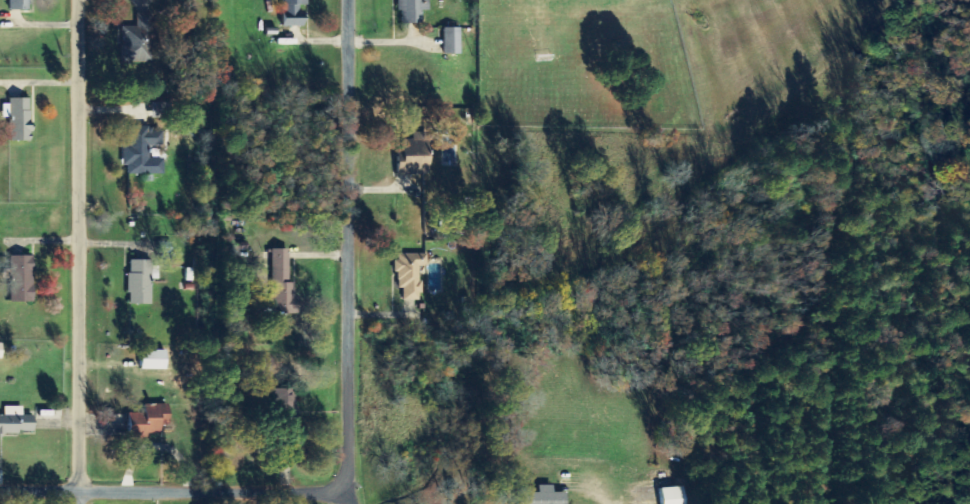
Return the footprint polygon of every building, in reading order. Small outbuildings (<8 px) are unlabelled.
[(32,11),(32,0),(10,0),(10,11),(32,11)] [(283,27),(305,27),(305,6),(308,6),(308,0),(282,0),(283,27)] [(400,25),(423,24),(422,12),(430,11),(430,0),(399,0),(400,25)] [(153,14),(137,13),(137,28),(123,27),(123,62),(151,63),(153,14)] [(461,28),(444,29),(444,55),(461,55),(461,28)] [(10,140),(31,140),(31,98),(11,98),(10,140)] [(151,117),(168,117),(168,103),(152,102),(151,117)] [(164,174),(164,158),(148,158),(148,146),(163,145),(163,128),(125,129),(125,165),(129,165),(129,174),(164,174)] [(429,132),(413,133),(413,139),(403,139),(403,150),(398,150),(398,175),(430,174),(429,132)] [(273,249),(273,314),(299,314),(299,296),(296,296),(296,283),(290,283),(290,249),(273,249)] [(428,254),(397,254),(397,288),(404,288),(404,300),(422,300),(422,282),(420,282),(420,266),(428,266),(428,254)] [(12,302),(35,302),(34,255),(11,256),(12,302)] [(152,260),(130,260),(129,304),(152,304),(152,260)] [(167,370),(167,350),(143,350),(142,369),(167,370)] [(298,395),(290,395),(290,388),(277,389),(279,418),(299,417),(298,395)] [(170,404),(145,405),(145,413),(130,413),(130,435),(162,435),(162,425),(170,425),(170,404)] [(34,416),(23,416),(23,406),(5,407),(5,415),(0,415),(0,434),(35,433),(34,416)] [(566,493),(554,493),(553,485),(538,485),(538,492),(519,493),(519,503),(566,503),(566,493)] [(686,487),(662,488),(663,503),(687,503),(686,487)]
